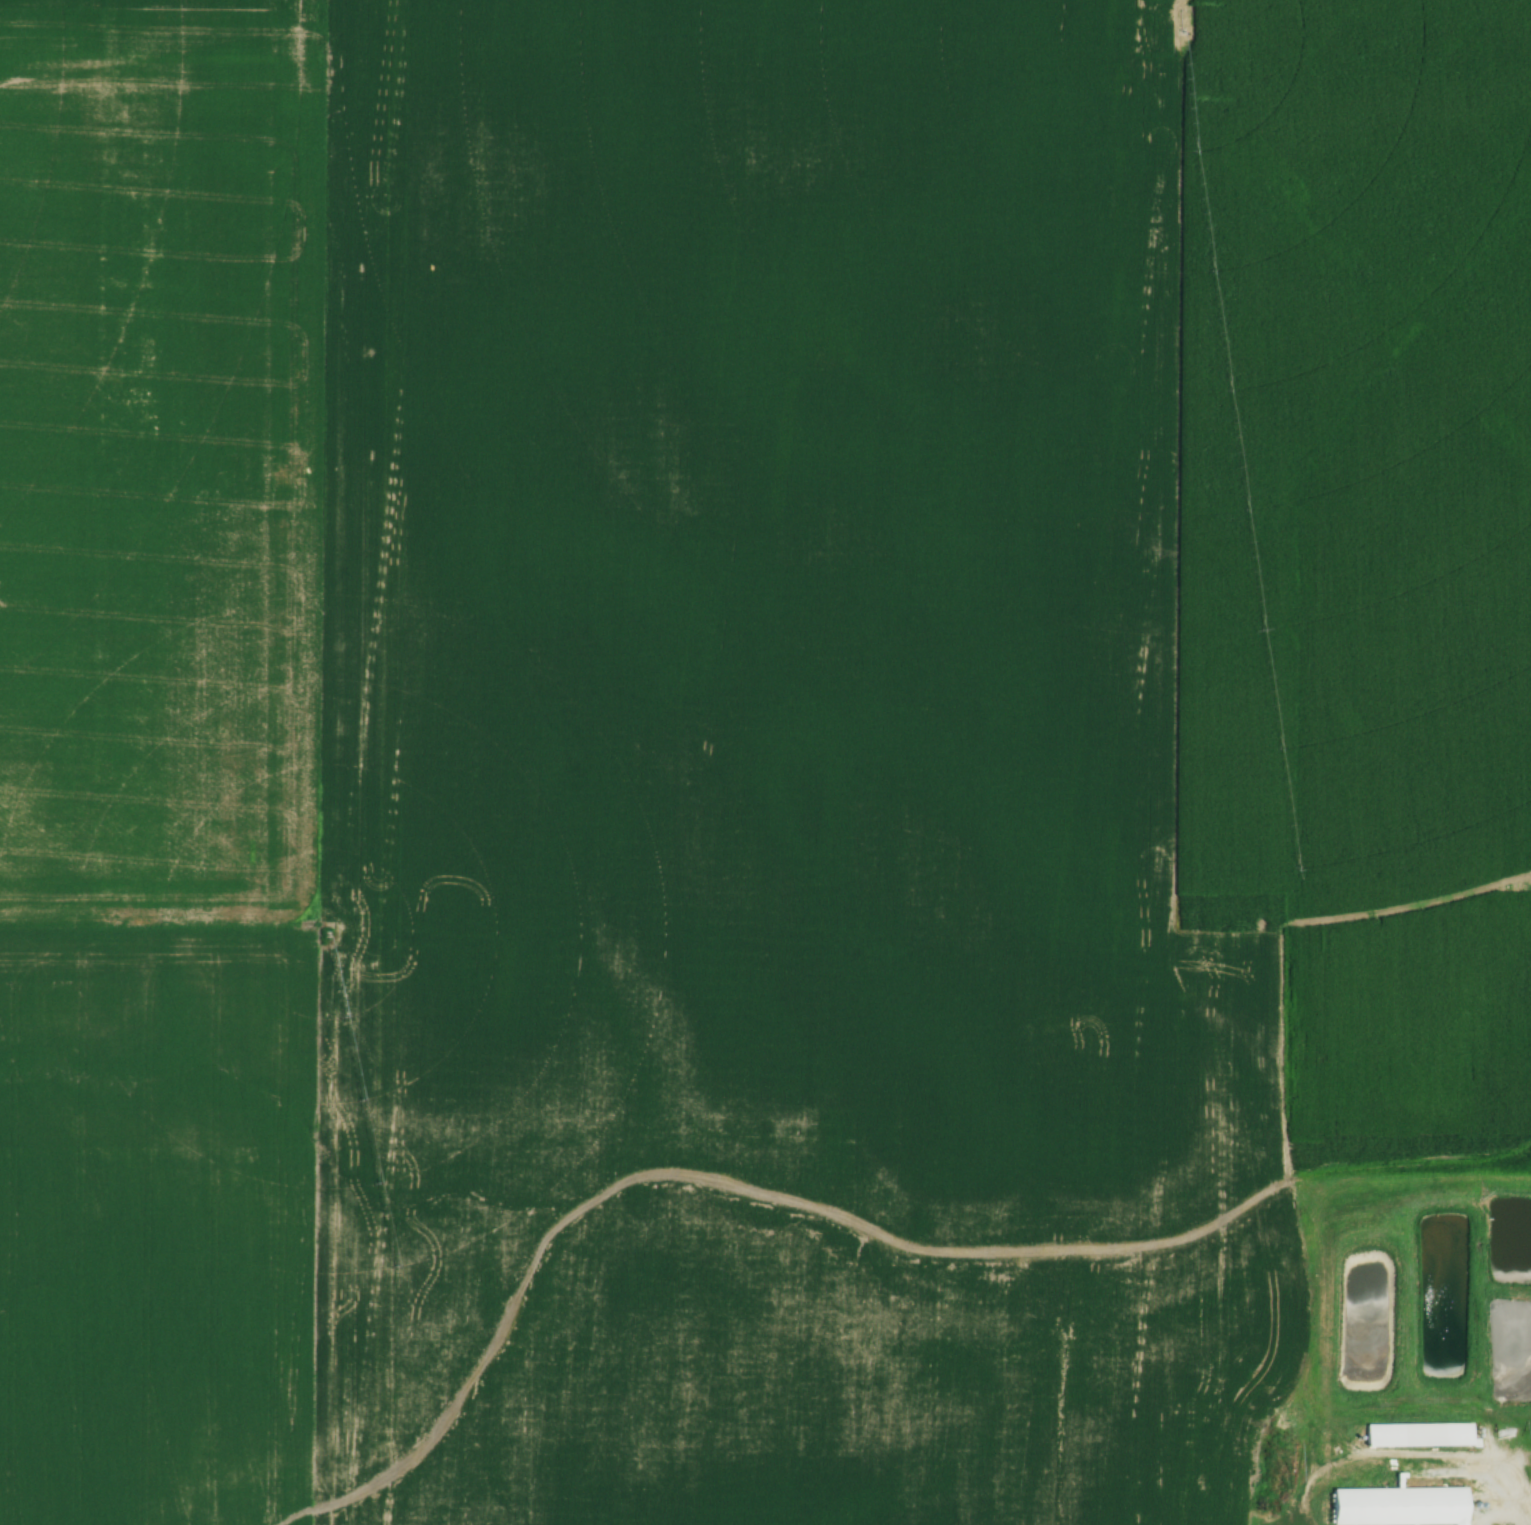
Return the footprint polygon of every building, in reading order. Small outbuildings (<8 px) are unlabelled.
[(1467,1423),(1360,1423),(1360,1447),(1467,1447),(1467,1423)]
